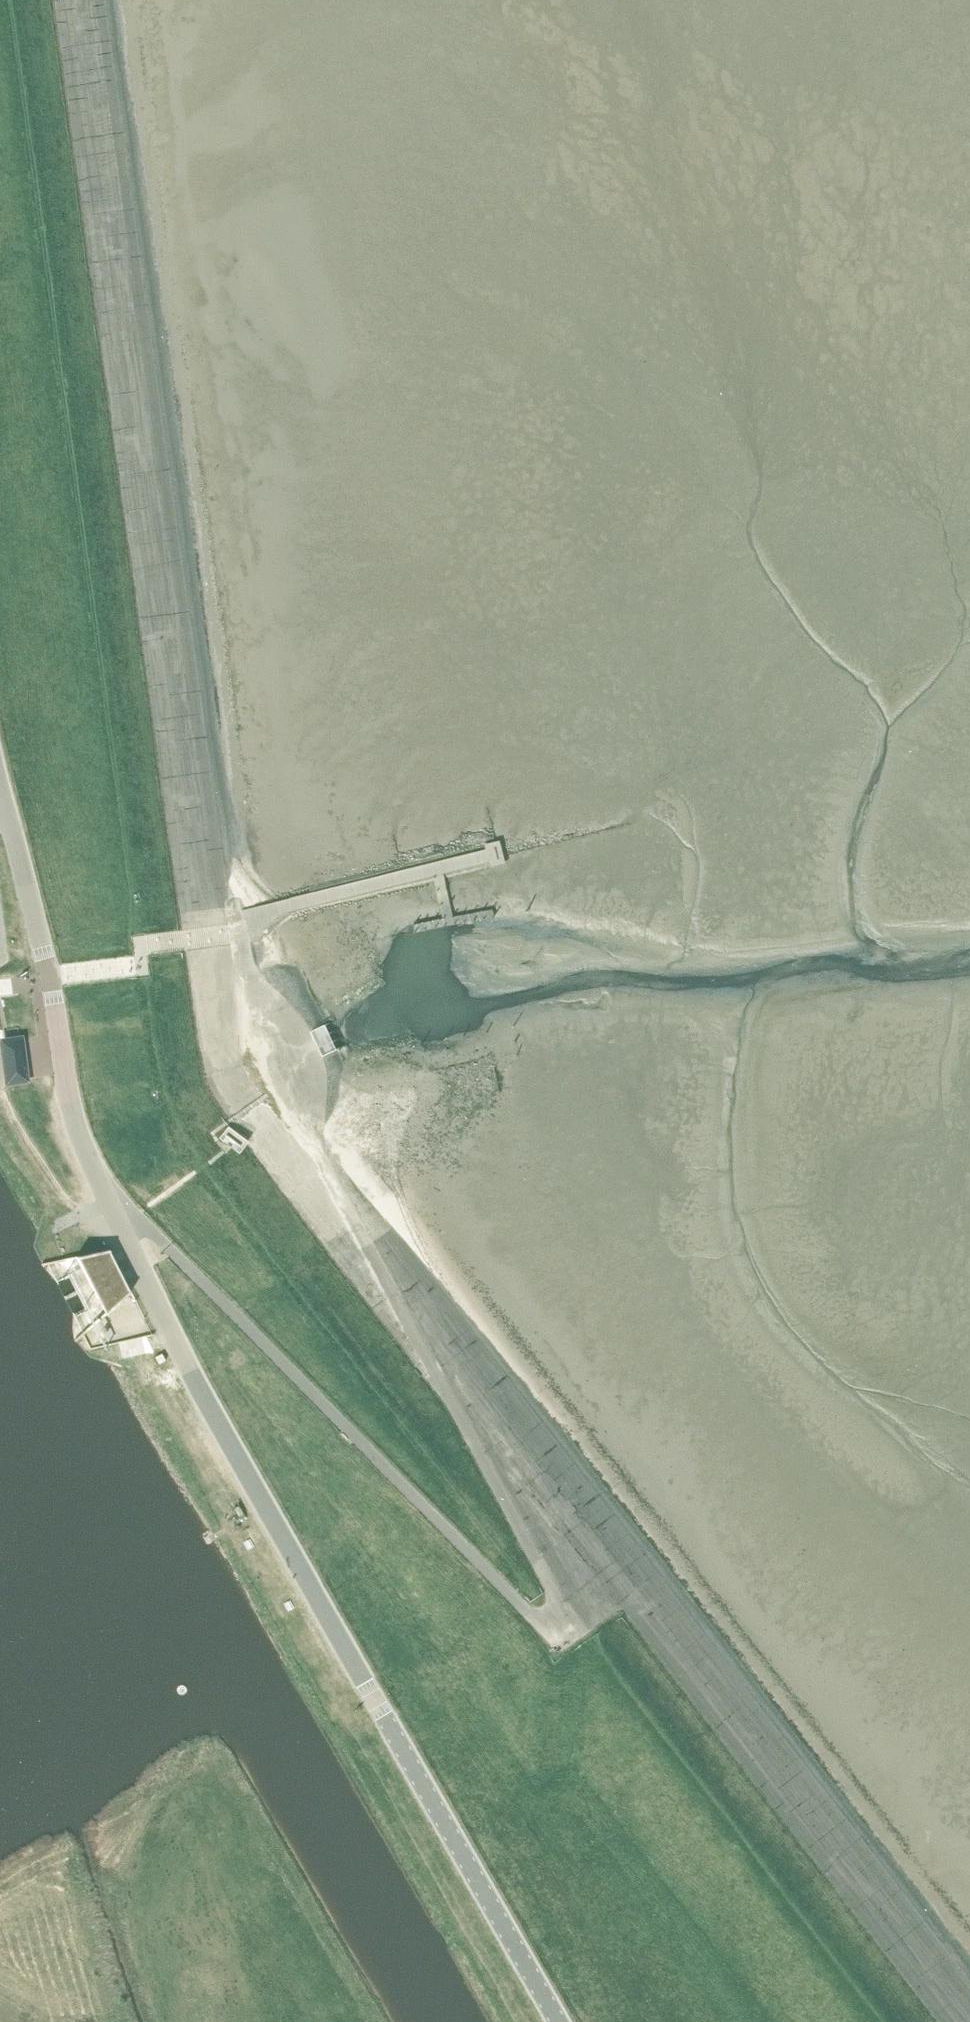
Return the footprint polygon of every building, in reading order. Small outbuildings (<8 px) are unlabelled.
[(20,1038),(3,1041),(9,1081),(16,1080),(26,1079),(24,1063),(20,1038)] [(109,1249),(76,1256),(106,1314),(130,1291),(109,1249)]
